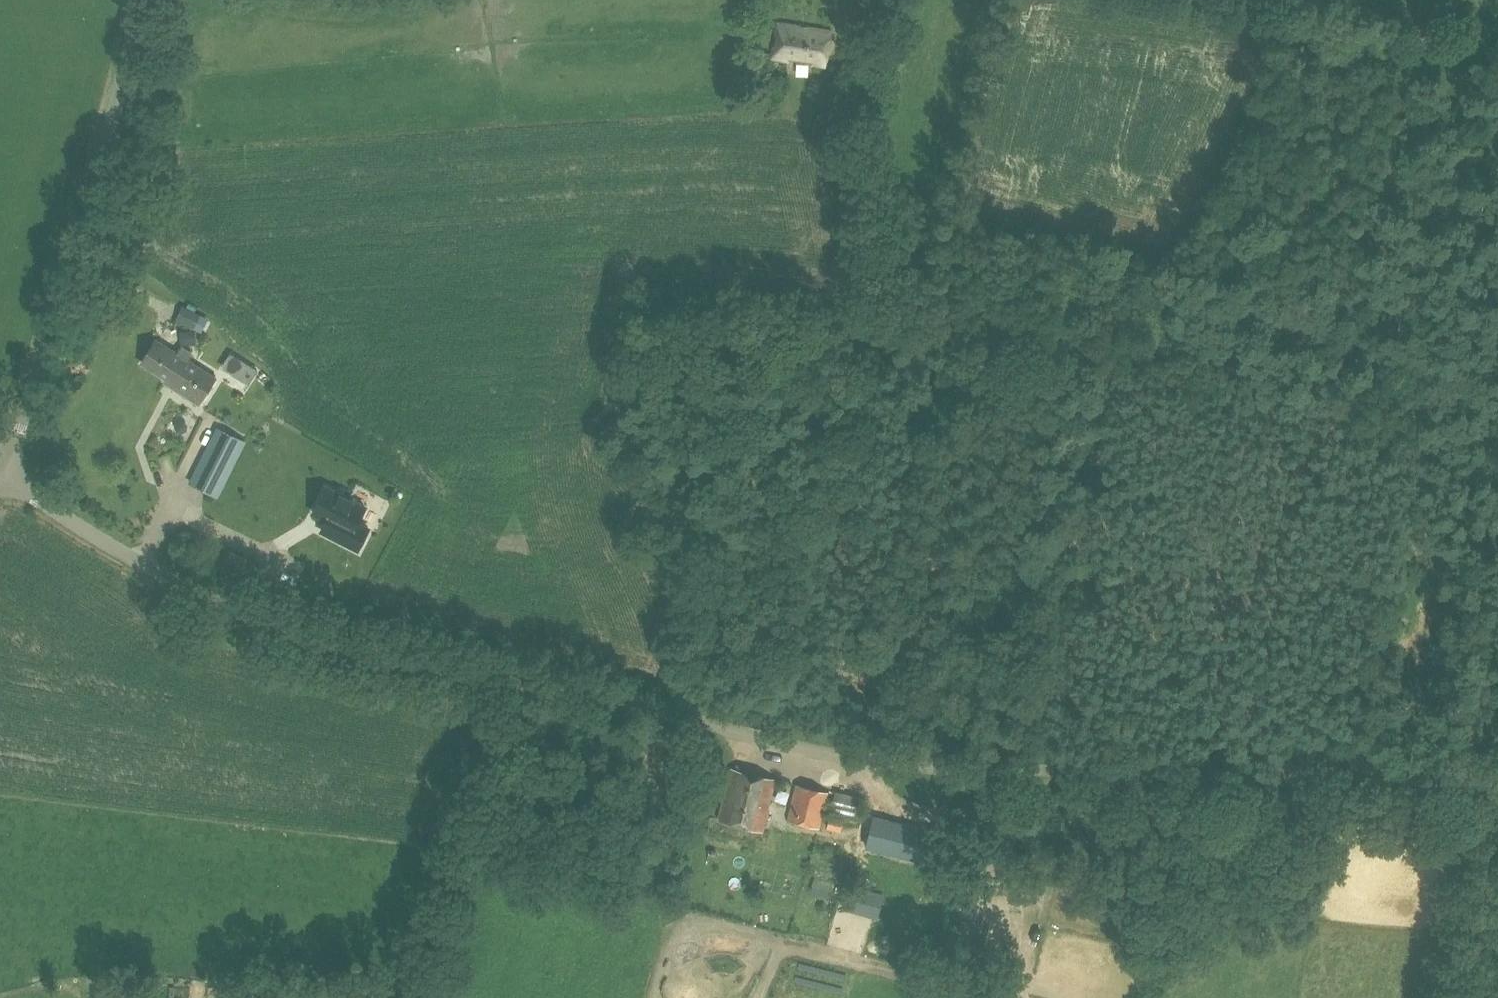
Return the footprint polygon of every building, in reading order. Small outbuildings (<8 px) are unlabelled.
[(826,67),(832,31),(777,22),(771,58),(788,61),(789,57),(813,61),(813,65),(826,67)] [(199,404),(217,377),(186,357),(185,358),(156,340),(143,361),(167,377),(164,382),(199,404)] [(232,354),(223,367),(249,384),(258,371),(232,354)] [(216,430),(191,482),(218,496),(243,443),(216,430)] [(327,487),(313,513),(327,520),(322,531),(341,541),(359,550),(369,529),(358,523),(366,507),(327,487)] [(763,829),(775,778),(731,768),(719,819),(763,829)] [(819,827),(828,792),(797,784),(788,819),(819,827)] [(830,814),(859,821),(864,798),(835,792),(830,814)] [(935,863),(942,833),(876,817),(868,847),(935,863)]
